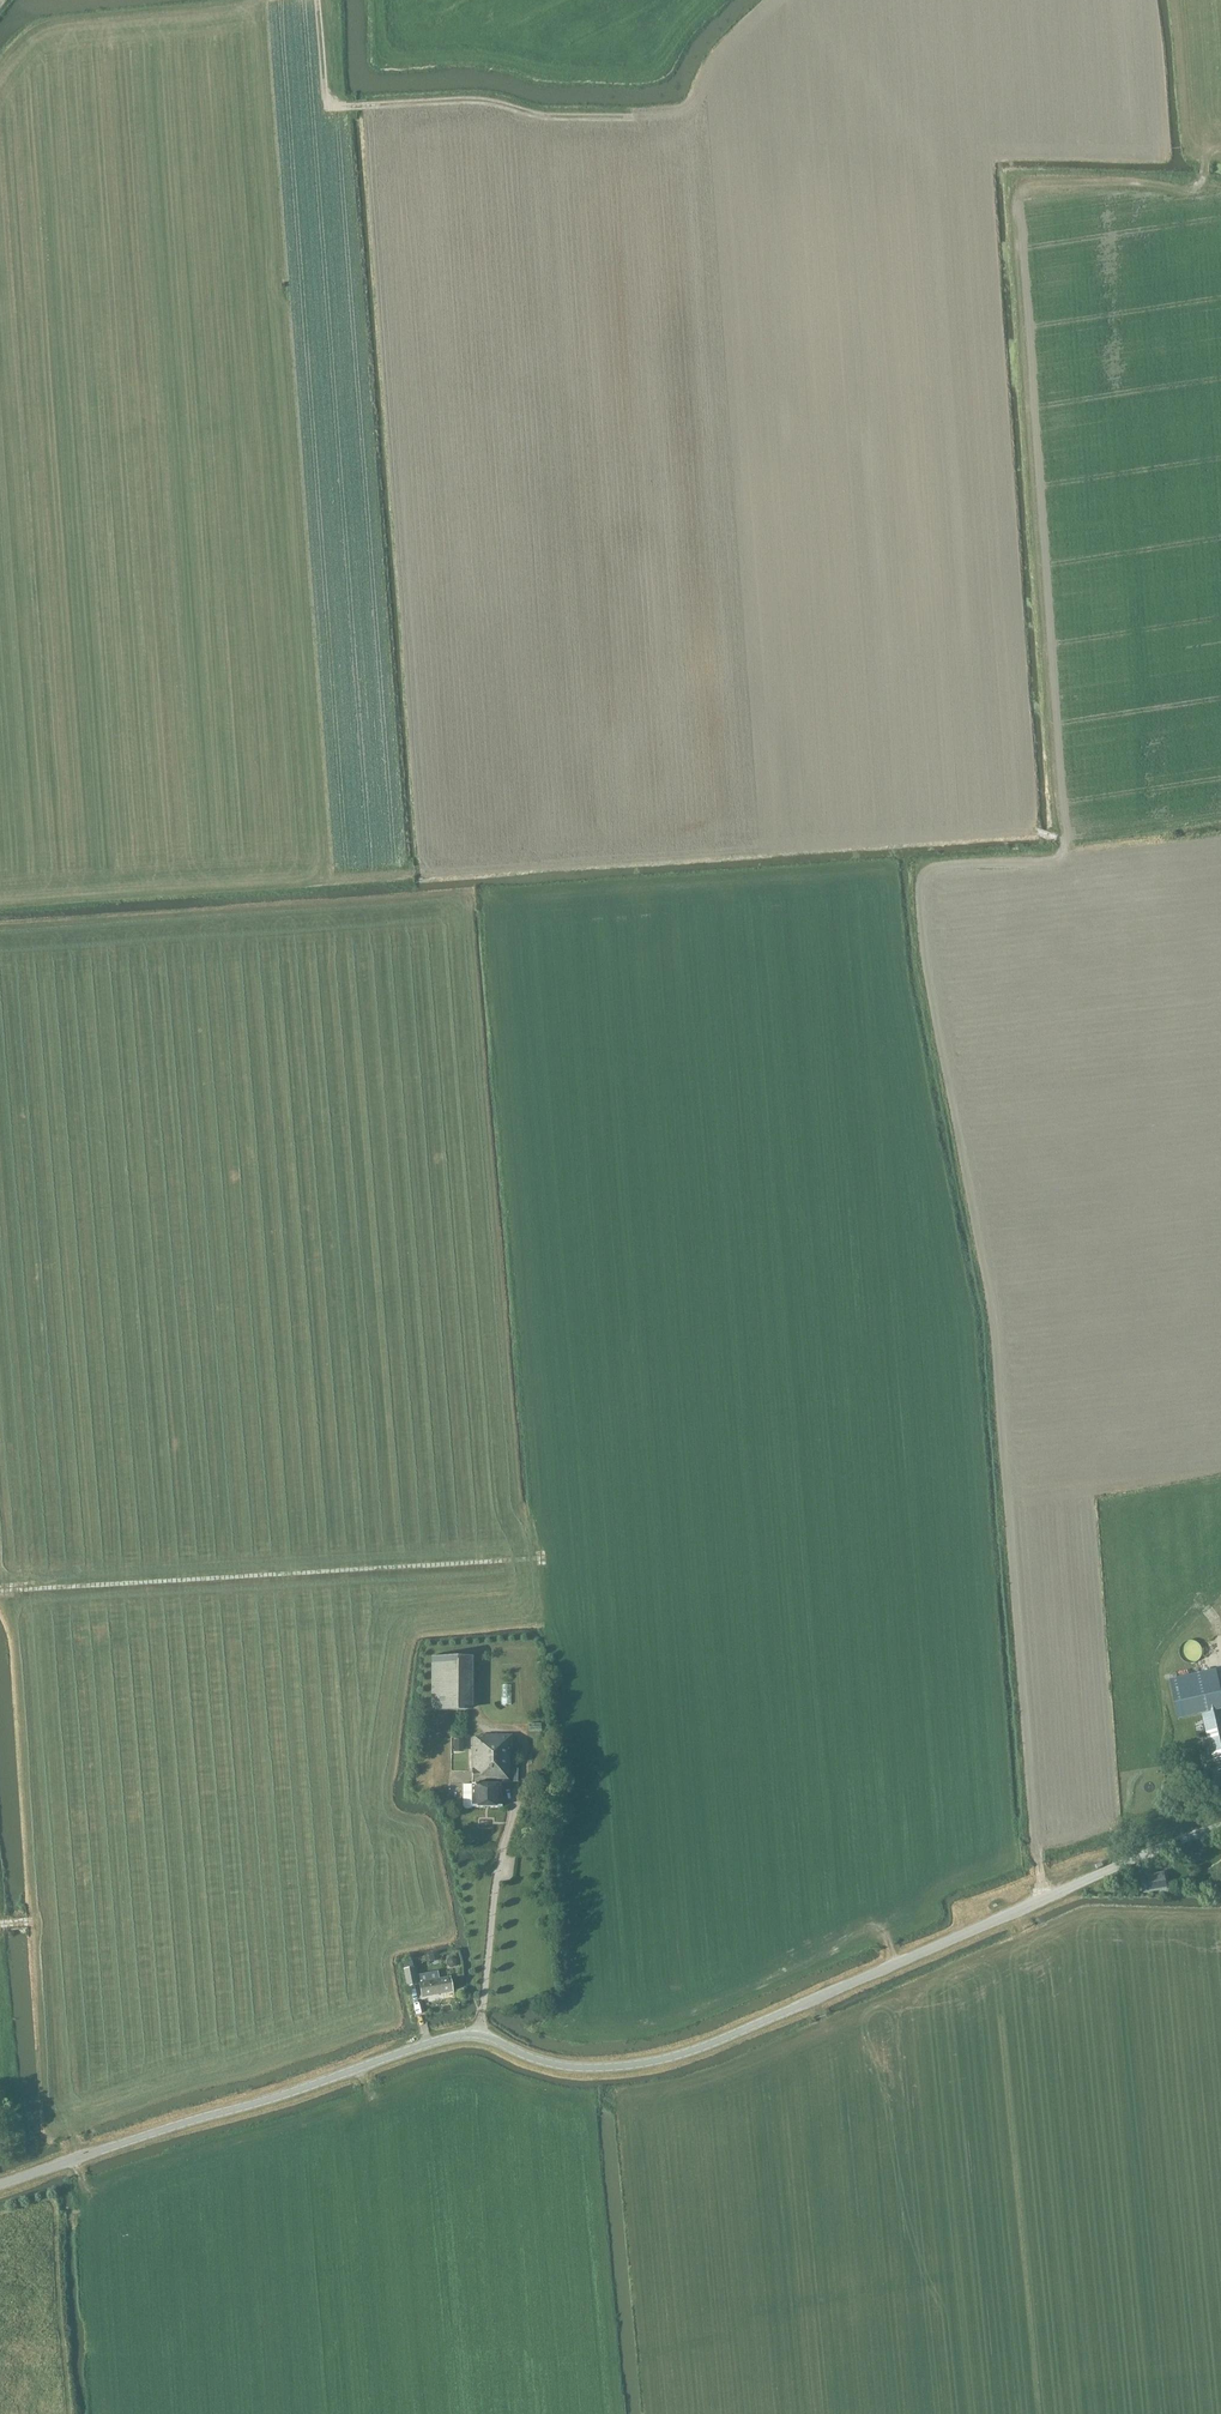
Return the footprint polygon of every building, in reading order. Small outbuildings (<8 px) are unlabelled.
[(1202,1658),(1202,1654),(1201,1649),(1199,1646),(1196,1643),(1191,1641),(1186,1642),(1184,1643),(1182,1644),(1180,1646),(1178,1649),(1177,1652),(1177,1654),(1177,1657),(1178,1659),(1181,1663),(1183,1665),(1185,1666),(1188,1666),(1190,1666),(1194,1666),(1196,1665),(1199,1662),(1202,1658)] [(472,1711),(472,1657),(431,1657),(431,1711),(472,1711)] [(1214,1666),(1179,1674),(1183,1689),(1173,1691),(1179,1718),(1201,1713),(1210,1749),(1203,1751),(1205,1762),(1212,1761),(1215,1773),(1219,1772),(1220,1782),(1220,1781),(1220,1694),(1214,1666)] [(471,1784),(463,1784),(463,1806),(463,1807),(464,1807),(464,1808),(465,1808),(466,1809),(467,1809),(468,1809),(469,1808),(470,1808),(470,1807),(471,1807),(501,1808),(502,1790),(502,1782),(517,1782),(517,1769),(516,1769),(510,1769),(511,1735),(482,1735),(482,1738),(471,1738),(472,1773),(471,1784)] [(454,1739),(454,1748),(463,1748),(463,1739),(454,1739)] [(1148,1830),(1161,1826),(1157,1814),(1145,1818),(1148,1830)] [(1121,1855),(1119,1850),(1118,1847),(1107,1851),(1111,1859),(1121,1855)] [(1143,1893),(1168,1889),(1164,1872),(1140,1876),(1143,1893)] [(412,1961),(402,1962),(404,1969),(407,1985),(416,1983),(413,1967),(412,1961)] [(437,1972),(417,1976),(422,1998),(452,1992),(449,1978),(439,1980),(437,1972)] [(558,1994),(548,2002),(553,2010),(564,2002),(558,1994)] [(426,2024),(447,2021),(445,2011),(425,2014),(426,2024)] [(88,2137),(107,2131),(105,2123),(85,2129),(88,2137)]
